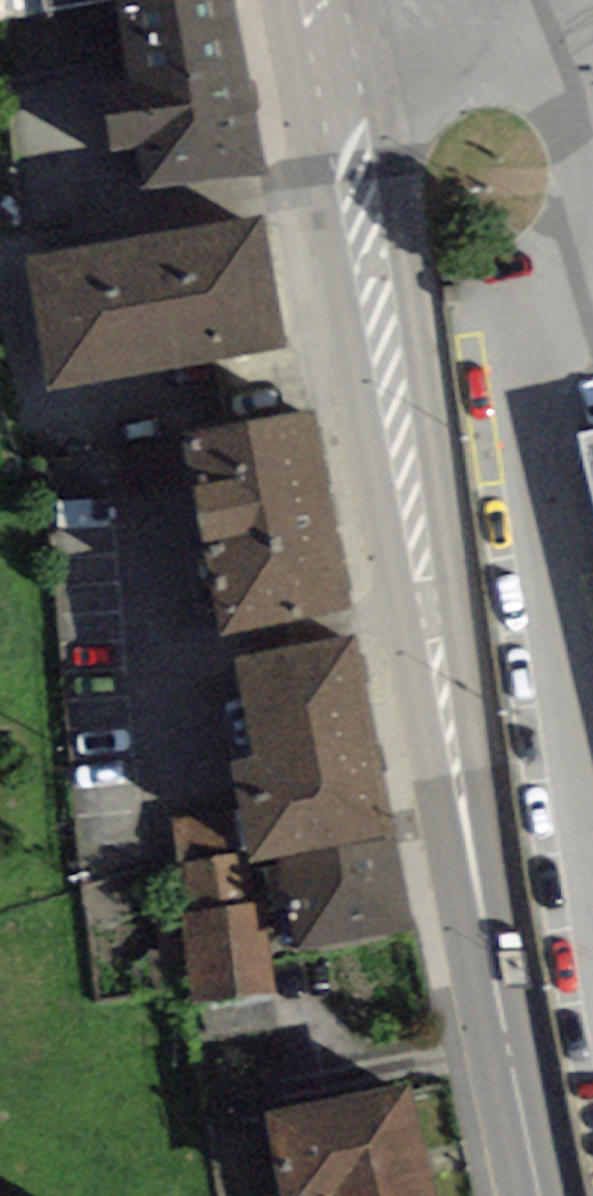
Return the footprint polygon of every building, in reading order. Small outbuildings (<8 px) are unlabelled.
[(1,18),(87,0),(0,0),(0,14),(1,18)] [(231,0),(153,0),(109,8),(121,73),(101,76),(115,150),(135,147),(143,189),(262,167),(231,0)] [(109,8),(153,0),(108,0),(109,8)] [(25,255),(49,391),(286,350),(262,214),(25,255)] [(219,635),(351,609),(311,410),(180,437),(219,635)] [(579,431),(592,488),(592,428),(579,431)] [(172,441),(123,453),(133,496),(182,484),(172,441)] [(356,636),(239,660),(259,758),(232,764),(253,862),(280,856),(397,832),(356,636)] [(237,811),(173,820),(179,863),(188,861),(238,855),(243,854),(237,811)] [(298,950),(417,928),(397,832),(280,856),(298,950)] [(238,855),(188,861),(194,908),(246,902),(238,855)] [(181,910),(192,1002),(276,992),(268,928),(260,929),(257,901),(246,902),(194,908),(181,910)] [(412,1079),(263,1110),(281,1195),(436,1195),(412,1079)]
